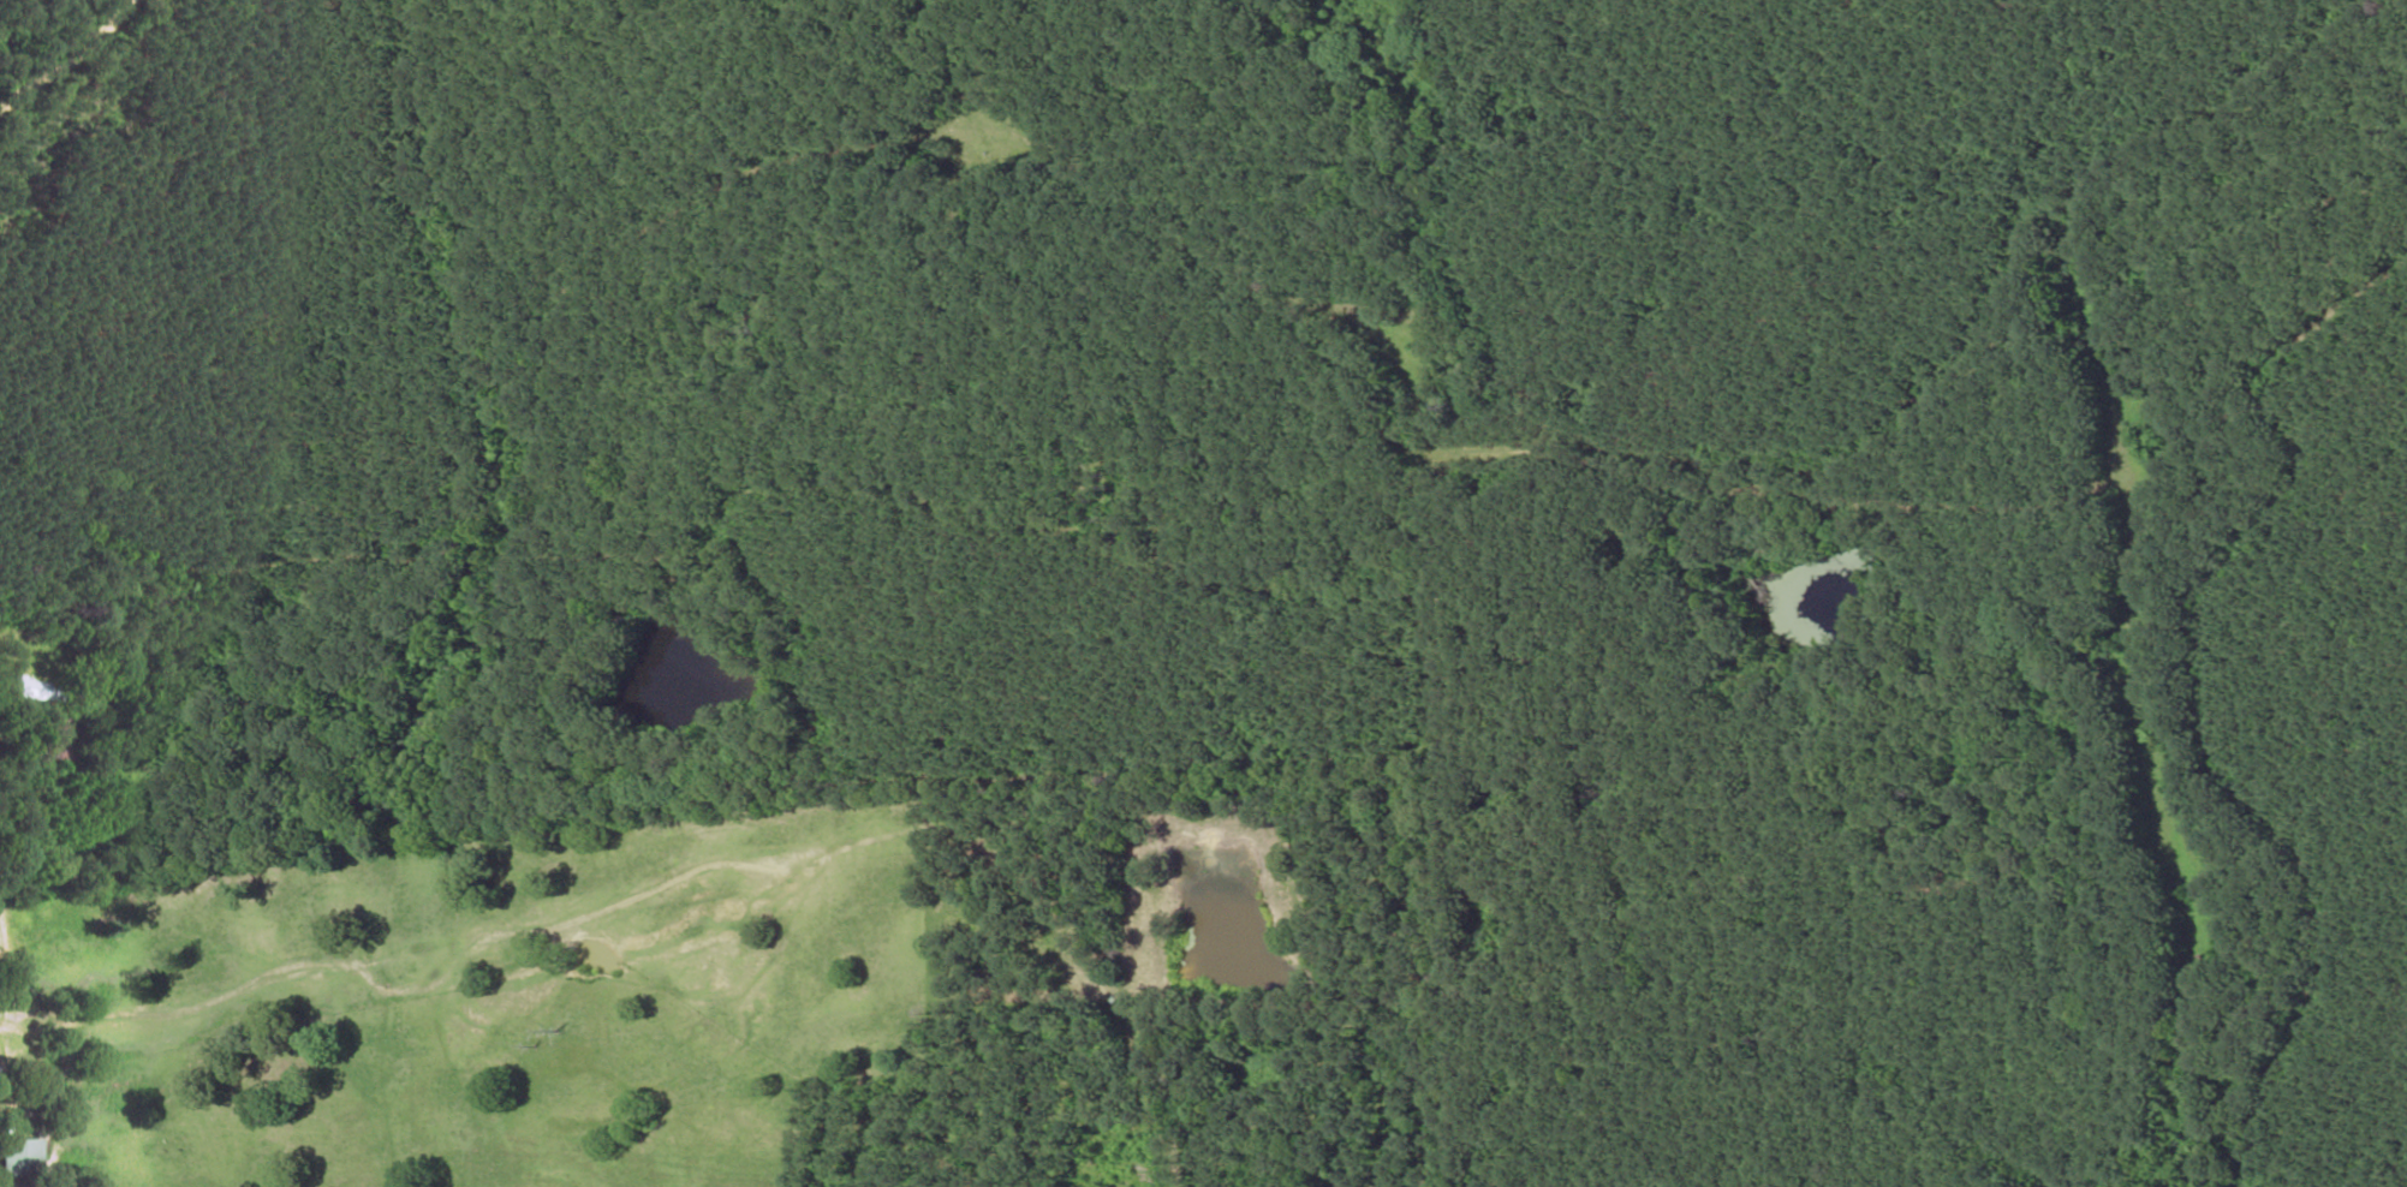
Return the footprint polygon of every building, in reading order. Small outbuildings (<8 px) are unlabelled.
[(0,1136),(0,1175),(15,1176),(16,1167),(32,1168),(33,1137),(0,1136)]
